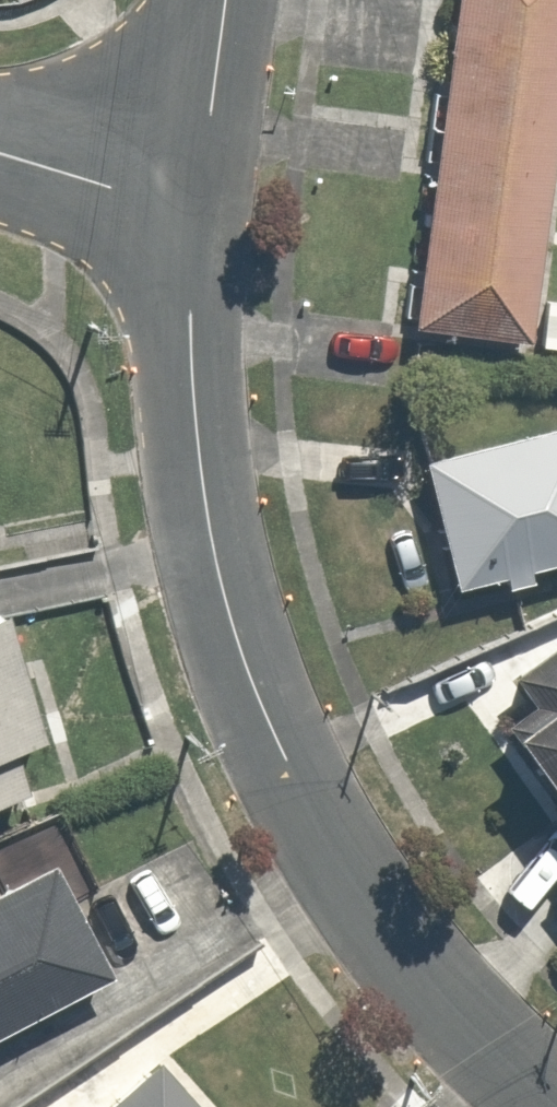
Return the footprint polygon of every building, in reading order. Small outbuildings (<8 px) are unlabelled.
[(408,324),(524,337),(556,50),(556,0),(445,0),(408,324)] [(417,452),(436,580),(556,562),(556,430),(417,452)] [(17,786),(4,744),(40,732),(0,611),(0,792),(17,786)] [(521,700),(492,719),(556,816),(556,630),(500,668),(521,700)] [(98,960),(43,862),(0,887),(0,1016),(98,960)] [(100,1106),(195,1106),(153,1059),(100,1106)]
